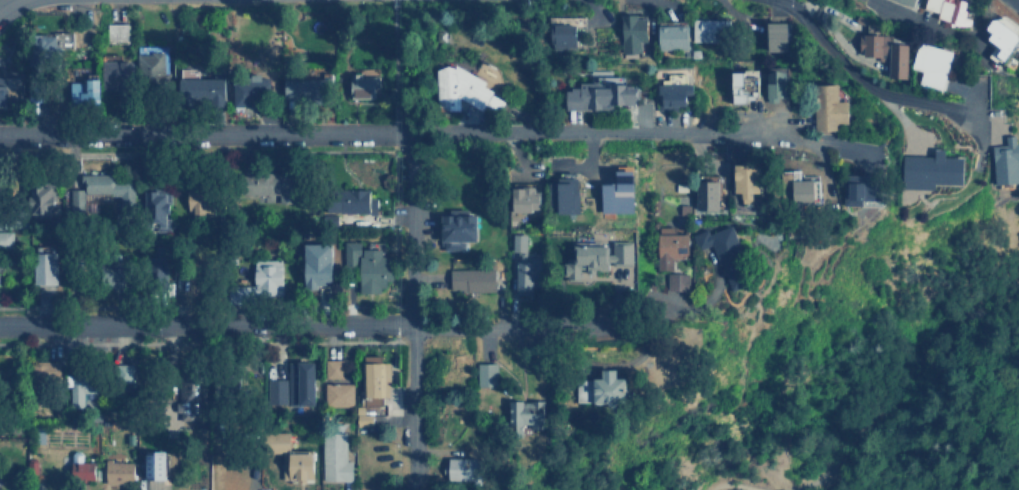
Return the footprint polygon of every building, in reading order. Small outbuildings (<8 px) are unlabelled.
[(974,1),(970,0),(927,0),(925,9),(939,12),(938,18),(968,26),(974,1)] [(622,55),(641,56),(641,41),(648,41),(649,17),(639,17),(639,13),(623,13),(622,55)] [(996,32),(991,37),(999,44),(992,51),(1004,61),(1018,44),(1018,32),(1001,15),(991,27),(996,32)] [(727,41),(727,19),(697,18),(697,40),(727,41)] [(789,52),(790,22),(769,22),(768,51),(789,52)] [(550,48),(577,49),(578,24),(550,23),(550,48)] [(689,24),(659,25),(659,49),(689,48),(689,24)] [(126,27),(107,28),(108,41),(126,40),(126,27)] [(33,33),(33,63),(56,63),(56,51),(69,51),(69,33),(33,33)] [(910,43),(893,42),(893,35),(861,33),(860,55),(891,57),(889,77),(908,78),(910,43)] [(943,89),(951,49),(916,42),(911,68),(920,70),(917,84),(943,89)] [(166,48),(137,48),(136,84),(166,84),(166,48)] [(103,89),(130,88),(129,69),(134,69),(133,60),(102,61),(103,89)] [(436,66),(436,104),(446,104),(446,110),(460,110),(460,122),(475,122),(483,104),(499,112),(500,112),(506,98),(485,88),(485,79),(458,66),(436,66)] [(790,97),(789,66),(769,67),(770,101),(781,101),(780,97),(790,97)] [(736,102),(749,102),(749,91),(762,91),(763,69),(736,69),(736,102)] [(381,74),(351,75),(351,97),(375,96),(374,88),(381,88),(381,74)] [(225,98),(225,76),(178,77),(178,100),(225,98)] [(286,78),(286,97),(324,97),(324,89),(320,88),(320,78),(286,78)] [(70,80),(70,101),(101,100),(101,80),(70,80)] [(271,80),(233,80),(233,103),(271,102),(271,80)] [(566,109),(613,108),(613,104),(641,103),(641,82),(577,83),(577,88),(566,88),(566,109)] [(656,109),(678,109),(678,105),(688,105),(688,94),(694,94),(694,84),(657,83),(656,109)] [(817,129),(838,130),(838,122),(851,123),(851,101),(841,100),(842,83),(818,83),(817,129)] [(1018,143),(1018,135),(1008,136),(1008,144),(994,145),(997,184),(1018,182),(1018,143)] [(904,155),(903,188),(938,189),(938,183),(958,183),(959,156),(947,156),(947,148),(935,148),(935,155),(904,155)] [(763,165),(738,165),(738,192),(743,192),(744,203),(754,203),(754,192),(763,192),(763,165)] [(603,212),(636,212),(637,169),(620,169),(620,182),(603,182),(603,212)] [(131,179),(114,179),(114,174),(82,174),(82,188),(70,188),(70,208),(83,208),(83,194),(118,194),(118,210),(131,210),(131,179)] [(843,181),(844,205),(864,204),(864,200),(884,199),(883,183),(869,183),(869,174),(850,175),(850,181),(843,181)] [(582,211),(580,176),(554,178),(555,212),(582,211)] [(697,208),(721,210),(722,180),(698,179),(697,208)] [(818,179),(795,179),(795,201),(818,201),(818,179)] [(34,218),(56,219),(57,185),(35,184),(34,218)] [(515,185),(515,210),(542,211),(543,186),(515,185)] [(372,190),(328,188),(327,211),(378,213),(378,197),(371,197),(372,190)] [(168,189),(146,190),(147,229),(169,228),(168,189)] [(215,214),(215,190),(187,189),(187,213),(215,214)] [(480,214),(470,213),(470,209),(450,208),(450,214),(442,214),(442,250),(464,251),(465,240),(479,241),(480,214)] [(323,227),(336,227),(336,214),(323,214),(323,227)] [(689,225),(658,226),(659,269),(675,269),(674,257),(690,257),(689,225)] [(715,244),(729,290),(750,284),(733,226),(710,232),(708,229),(692,234),(697,249),(715,244)] [(12,247),(12,231),(0,231),(0,248),(12,247)] [(518,293),(542,294),(544,253),(527,253),(528,233),(513,233),(512,251),(519,251),(518,293)] [(361,291),(388,291),(388,280),(394,280),(394,259),(382,259),(382,249),(362,249),(362,241),(344,241),(344,265),(361,265),(361,291)] [(634,242),(613,241),(613,243),(574,242),(574,259),(563,258),(563,278),(581,279),(581,263),(591,264),(591,270),(610,270),(610,265),(634,265),(634,242)] [(306,286),(335,286),(336,243),(307,243),(306,286)] [(59,252),(36,252),(35,283),(59,283),(59,252)] [(251,295),(284,293),(282,259),(253,261),(254,286),(250,286),(251,295)] [(451,291),(496,290),(496,268),(450,269),(451,291)] [(689,290),(689,273),(667,272),(667,290),(689,290)] [(390,362),(382,361),(382,355),(365,354),(364,396),(390,396),(390,362)] [(325,380),(332,380),(332,381),(344,382),(345,359),(325,358),(325,380)] [(62,361),(33,360),(32,377),(61,379),(62,361)] [(289,361),(290,404),(318,404),(317,360),(289,361)] [(497,362),(478,362),(478,386),(498,386),(497,362)] [(606,377),(596,377),(596,403),(629,402),(629,377),(621,377),(621,368),(606,369),(606,377)] [(95,392),(96,376),(71,376),(70,406),(84,406),(85,391),(95,392)] [(286,404),(287,379),(268,378),(267,403),(286,404)] [(202,419),(201,394),(195,394),(195,380),(178,381),(180,420),(202,419)] [(353,383),(325,383),(324,405),(353,406),(353,383)] [(511,400),(511,430),(528,429),(528,428),(546,428),(546,400),(511,400)] [(373,413),(365,413),(365,406),(357,405),(357,425),(373,425),(373,413)] [(270,431),(270,451),(291,451),(291,431),(270,431)] [(347,460),(347,433),(323,433),(323,481),(353,481),(353,460),(347,460)] [(283,480),(316,479),(315,450),(282,451),(283,480)] [(156,462),(148,462),(148,478),(169,479),(169,451),(149,451),(149,456),(156,456),(156,462)] [(105,482),(135,482),(135,460),(106,460),(105,482)] [(96,461),(72,462),(73,479),(96,479),(96,461)]
